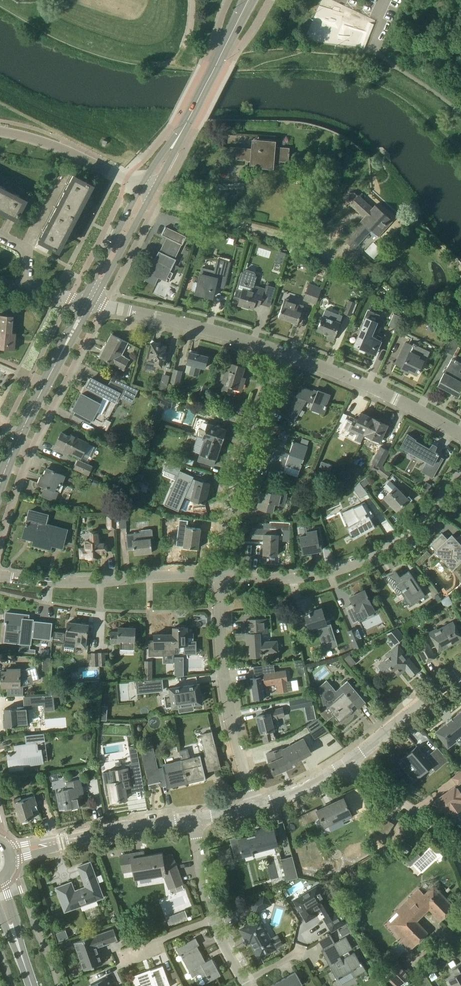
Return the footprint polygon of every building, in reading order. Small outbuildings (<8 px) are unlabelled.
[(251,148),(250,157),(255,157),(254,165),(269,166),(270,158),(288,160),(289,148),(271,146),(272,142),(269,142),(270,140),(259,139),(258,141),(256,141),(255,149),(251,148)] [(231,147),(230,159),(244,160),(245,148),(231,147)] [(72,174),(68,181),(69,181),(66,186),(64,190),(84,201),(86,198),(85,197),(87,192),(89,193),(93,185),(72,174)] [(0,210),(10,192),(5,190),(0,188),(0,210)] [(64,190),(61,195),(62,195),(59,200),(55,206),(76,217),(80,210),(79,209),(81,204),(82,204),(84,201),(64,190)] [(26,200),(19,197),(14,195),(14,194),(10,192),(0,210),(4,212),(4,210),(9,213),(9,214),(17,218),(26,200)] [(347,200),(351,203),(350,204),(365,217),(361,221),(362,221),(345,240),(354,249),(371,230),(378,236),(393,221),(376,205),(373,208),(354,193),(350,193),(347,196),(347,200)] [(55,206),(52,213),(50,218),(49,218),(47,222),(67,233),(69,230),(68,229),(71,224),(72,225),(76,217),(55,206)] [(189,221),(188,227),(199,230),(200,225),(189,221)] [(47,222),(45,227),(43,232),(42,232),(39,239),(59,249),(63,241),(62,241),(65,236),(66,236),(67,233),(47,222)] [(167,227),(166,226),(162,235),(167,237),(161,251),(159,251),(155,259),(144,281),(145,281),(150,271),(167,278),(165,281),(169,282),(166,280),(172,269),(177,259),(174,258),(181,244),(183,245),(187,236),(186,236),(186,237),(166,227),(167,227)] [(277,250),(276,256),(285,259),(286,253),(277,250)] [(224,287),(228,271),(229,262),(217,259),(214,270),(202,267),(200,274),(196,293),(212,297),(215,285),(224,287)] [(264,289),(254,286),(257,276),(256,276),(256,274),(254,271),(247,269),(244,270),(244,272),(242,271),(234,298),(240,300),(239,304),(253,309),(255,303),(260,304),(264,289)] [(304,300),(317,304),(323,288),(310,283),(304,300)] [(265,285),(264,304),(272,304),(273,285),(265,285)] [(303,306),(299,304),(284,300),(278,317),(298,323),(301,312),(303,306)] [(351,316),(356,303),(349,300),(344,313),(351,316)] [(335,337),(343,316),(325,309),(317,330),(335,337)] [(394,313),(389,325),(397,329),(402,317),(394,313)] [(12,332),(13,316),(0,315),(0,332),(1,332),(12,332)] [(378,349),(381,340),(376,337),(376,338),(371,335),(377,322),(367,317),(363,327),(365,328),(357,346),(373,353),(375,348),(378,349)] [(12,332),(1,332),(0,342),(0,348),(15,349),(16,333),(12,332)] [(129,360),(120,355),(127,342),(112,334),(100,357),(115,365),(124,370),(129,360)] [(453,337),(445,351),(454,356),(460,342),(453,337)] [(166,352),(165,352),(166,346),(151,343),(146,368),(155,370),(157,365),(161,366),(163,359),(165,360),(166,352)] [(413,346),(407,343),(404,350),(403,349),(396,363),(403,366),(402,368),(409,371),(409,370),(417,373),(418,371),(419,372),(421,369),(419,368),(423,361),(419,359),(420,357),(411,352),(413,346)] [(200,367),(205,368),(208,356),(190,352),(187,363),(192,365),(190,374),(198,376),(200,367)] [(452,359),(438,384),(459,396),(460,392),(460,372),(460,371),(460,370),(460,363),(455,360),(455,361),(452,359)] [(223,388),(232,391),(233,388),(242,390),(244,381),(241,380),(245,367),(228,362),(226,370),(229,371),(223,388)] [(172,384),(178,386),(182,370),(176,369),(172,384)] [(162,373),(161,381),(167,383),(169,375),(162,373)] [(90,388),(86,396),(85,397),(112,411),(116,403),(115,402),(118,394),(131,401),(137,390),(113,377),(108,387),(91,378),(87,386),(90,388)] [(327,406),(326,405),(330,395),(318,390),(317,393),(301,387),(297,396),(298,396),(289,410),(297,415),(306,399),(315,403),(313,409),(324,413),(327,406)] [(82,394),(81,395),(72,412),(91,422),(92,419),(101,423),(107,422),(112,411),(85,397),(86,396),(82,394)] [(174,400),(162,396),(158,408),(165,410),(166,407),(172,409),(174,400)] [(365,434),(372,418),(361,412),(358,419),(354,417),(349,429),(357,433),(358,431),(365,434)] [(372,418),(365,434),(373,438),(375,435),(381,438),(388,425),(373,417),(372,418)] [(205,438),(222,443),(227,429),(208,423),(205,429),(199,427),(197,435),(206,438),(205,438)] [(346,435),(352,438),(355,432),(348,429),(346,435)] [(64,449),(70,452),(76,454),(81,456),(88,443),(83,440),(71,434),(70,436),(62,432),(57,443),(65,447),(64,449)] [(408,434),(401,446),(433,464),(427,474),(433,477),(443,459),(438,456),(439,454),(434,451),(437,446),(433,444),(430,448),(415,440),(416,439),(408,434)] [(222,444),(222,443),(205,438),(200,454),(201,454),(199,459),(214,464),(216,459),(221,443),(222,444)] [(269,458),(266,469),(282,474),(286,465),(300,469),(308,446),(294,441),(289,454),(274,449),(271,459),(269,458)] [(381,468),(381,467),(383,464),(390,450),(381,446),(373,463),(370,468),(378,472),(381,468)] [(88,475),(93,466),(79,459),(75,469),(88,475)] [(167,460),(165,466),(181,471),(183,464),(167,460)] [(327,470),(329,465),(321,461),(319,467),(327,470)] [(387,479),(393,472),(383,464),(381,467),(381,468),(378,472),(387,479)] [(58,491),(61,484),(64,475),(54,471),(55,470),(48,468),(44,477),(42,476),(39,484),(46,487),(42,495),(56,500),(59,492),(58,491)] [(195,482),(177,474),(173,484),(175,485),(167,506),(178,511),(184,498),(192,500),(205,503),(210,483),(196,480),(195,482)] [(427,494),(432,485),(426,481),(421,491),(427,494)] [(363,486),(361,482),(353,488),(360,496),(367,491),(363,486)] [(385,498),(382,501),(388,509),(392,505),(397,510),(408,499),(397,486),(396,487),(392,482),(381,493),(385,498)] [(261,492),(258,507),(273,511),(275,503),(279,504),(284,505),(287,493),(276,490),(275,493),(267,491),(267,493),(261,492)] [(351,525),(347,528),(352,537),(374,525),(370,518),(374,516),(370,510),(365,503),(345,511),(351,525)] [(45,524),(47,514),(30,510),(23,537),(34,540),(35,536),(53,541),(52,544),(62,547),(67,529),(57,527),(45,524)] [(116,528),(115,517),(115,515),(106,516),(107,529),(116,528)] [(115,517),(116,528),(120,527),(120,528),(127,528),(126,516),(115,517)] [(187,520),(179,519),(176,546),(198,548),(198,547),(199,547),(199,541),(200,529),(187,527),(187,520)] [(152,552),(151,539),(153,538),(152,527),(139,529),(140,532),(126,533),(128,547),(134,547),(134,554),(152,552)] [(277,555),(278,535),(278,530),(273,530),(253,529),(252,538),(264,538),(264,554),(277,555)] [(310,548),(311,552),(322,550),(320,541),(318,541),(316,530),(300,533),(303,549),(310,548)] [(90,533),(90,540),(86,540),(86,548),(80,548),(81,557),(87,557),(87,558),(100,557),(100,553),(106,553),(106,542),(99,542),(99,532),(93,532),(93,533),(90,533)] [(448,539),(443,533),(430,544),(453,569),(460,562),(460,537),(458,540),(452,534),(448,539)] [(422,556),(416,561),(420,565),(426,560),(422,556)] [(424,595),(412,577),(408,571),(400,577),(396,572),(388,577),(398,593),(401,591),(409,604),(412,603),(424,595)] [(375,612),(371,604),(365,590),(350,597),(353,604),(347,607),(354,623),(365,617),(375,612)] [(330,619),(326,621),(322,611),(321,608),(308,612),(309,614),(306,616),(308,623),(309,627),(310,630),(318,628),(322,642),(335,638),(330,619)] [(7,624),(5,640),(20,642),(20,643),(21,643),(31,644),(32,636),(49,638),(50,639),(52,623),(46,623),(38,622),(34,621),(34,620),(29,619),(29,615),(6,612),(5,623),(6,624),(7,624)] [(261,642),(260,633),(266,632),(267,632),(267,629),(266,619),(249,620),(250,633),(247,633),(247,636),(245,636),(246,639),(247,639),(247,644),(250,644),(251,656),(261,656),(261,652),(278,651),(277,641),(261,642)] [(86,647),(86,645),(88,645),(90,638),(87,637),(88,624),(86,624),(86,623),(82,623),(81,624),(68,622),(67,635),(65,634),(65,632),(54,631),(53,642),(64,643),(64,639),(76,641),(75,646),(86,647)] [(446,647),(455,642),(457,643),(460,641),(460,636),(453,622),(438,630),(437,629),(430,633),(439,651),(446,647)] [(135,650),(135,641),(136,628),(133,628),(134,627),(130,626),(130,628),(118,627),(118,632),(111,632),(110,642),(121,643),(121,649),(135,650)] [(193,633),(187,633),(187,627),(174,627),(174,634),(174,651),(184,651),(184,653),(196,653),(196,641),(194,641),(193,633)] [(397,629),(387,634),(396,645),(404,638),(397,629)] [(174,651),(174,634),(155,634),(155,648),(167,647),(167,654),(174,654),(174,651)] [(355,650),(363,647),(358,634),(351,637),(352,639),(351,639),(354,647),(355,650)] [(428,644),(418,650),(425,662),(435,657),(428,644)] [(389,656),(379,665),(390,679),(404,667),(411,676),(418,670),(408,658),(406,659),(400,651),(391,659),(389,656)] [(351,667),(357,662),(349,654),(344,658),(351,667)] [(51,658),(44,658),(43,671),(50,671),(51,658)] [(264,698),(262,685),(278,683),(279,692),(294,690),(293,680),(287,681),(286,671),(264,674),(263,672),(275,670),(274,663),(254,665),(255,673),(257,673),(258,677),(250,679),(254,700),(264,698)] [(22,686),(20,686),(20,678),(22,678),(30,676),(32,681),(39,679),(35,666),(28,668),(28,669),(20,671),(20,669),(8,669),(8,671),(2,671),(2,687),(3,687),(3,686),(8,686),(8,694),(23,694),(22,694),(22,686)] [(138,692),(163,690),(162,679),(137,681),(138,692)] [(366,702),(348,681),(341,687),(336,691),(327,680),(319,687),(324,707),(329,706),(333,711),(331,712),(340,722),(353,711),(349,706),(354,702),(359,708),(366,702)] [(194,710),(193,704),(202,703),(199,684),(170,688),(171,695),(168,695),(170,706),(173,705),(173,707),(179,706),(180,712),(194,710)] [(51,702),(50,694),(27,695),(27,703),(51,702)] [(310,697),(290,701),(292,710),(304,708),(307,721),(315,719),(310,697)] [(5,727),(20,726),(28,725),(26,707),(5,708),(6,719),(4,719),(5,727)] [(285,716),(283,708),(278,709),(267,712),(267,714),(257,716),(260,727),(259,727),(260,731),(261,731),(261,733),(262,733),(264,743),(276,740),(272,721),(278,720),(278,717),(285,716)] [(452,718),(451,719),(450,718),(447,721),(448,721),(446,722),(447,722),(436,730),(435,731),(436,732),(448,746),(447,746),(448,747),(449,746),(457,739),(459,741),(460,742),(460,711),(452,718)] [(306,726),(315,739),(327,731),(318,718),(306,726)] [(179,751),(181,760),(182,760),(188,782),(206,778),(205,772),(221,768),(212,731),(201,734),(206,757),(201,758),(201,756),(190,758),(188,749),(179,751)] [(16,753),(8,754),(10,767),(23,765),(43,762),(41,750),(38,750),(37,743),(46,742),(44,733),(24,736),(26,744),(15,746),(16,753)] [(283,749),(267,753),(270,763),(269,763),(274,774),(293,766),(291,763),(311,753),(304,738),(283,749)] [(182,760),(181,760),(163,764),(164,767),(158,769),(152,746),(142,748),(150,784),(158,782),(161,787),(168,785),(168,787),(188,782),(182,760)] [(412,778),(414,781),(433,764),(438,769),(449,760),(438,747),(427,757),(424,753),(422,754),(419,751),(420,749),(417,746),(401,760),(406,765),(403,767),(409,775),(410,776),(412,779),(412,778)] [(127,769),(116,771),(118,782),(109,783),(112,801),(126,798),(124,787),(130,786),(130,790),(144,787),(140,762),(126,765),(127,769)] [(458,785),(460,783),(460,772),(453,777),(458,785)] [(83,794),(82,786),(80,779),(66,782),(68,789),(63,790),(63,791),(56,793),(58,801),(60,810),(66,809),(80,807),(78,795),(83,794)] [(403,791),(409,786),(404,780),(396,786),(403,791)] [(455,786),(436,800),(437,802),(436,804),(442,812),(443,811),(445,813),(449,810),(453,815),(455,813),(456,815),(458,814),(460,813),(460,812),(460,804),(460,802),(460,792),(458,788),(457,788),(455,786)] [(34,818),(31,807),(37,805),(34,796),(21,800),(21,797),(14,799),(21,822),(34,818)] [(342,818),(344,821),(352,817),(350,814),(351,813),(344,798),(318,810),(317,808),(301,816),(305,824),(320,817),(324,826),(342,818)] [(383,817),(376,828),(387,835),(394,824),(383,817)] [(254,851),(278,844),(274,830),(268,832),(266,827),(261,828),(262,833),(243,838),(243,835),(230,838),(236,860),(244,857),(244,855),(254,853),(254,851)] [(404,841),(399,848),(406,854),(411,846),(404,841)] [(121,856),(123,871),(133,870),(135,878),(165,873),(170,888),(182,883),(172,855),(162,857),(162,854),(140,857),(139,853),(121,856)] [(281,859),(286,881),(298,878),(293,856),(281,859)] [(408,857),(404,861),(410,867),(414,863),(408,857)] [(71,882),(56,887),(65,912),(104,897),(90,862),(78,866),(86,887),(75,891),(71,882)] [(324,918),(332,931),(348,921),(340,909),(335,912),(324,894),(322,896),(317,886),(294,900),(307,920),(317,914),(316,913),(315,913),(313,910),(320,906),(326,917),(324,918)] [(406,935),(399,942),(408,951),(427,932),(416,920),(429,908),(441,919),(454,906),(434,886),(425,895),(419,889),(397,911),(402,917),(395,924),(406,935)] [(265,893),(250,902),(256,912),(271,904),(265,893)] [(169,924),(188,917),(185,910),(166,917),(169,924)] [(259,958),(276,948),(283,944),(278,935),(270,939),(260,919),(241,929),(245,937),(247,936),(259,958)] [(339,931),(342,936),(351,931),(348,926),(339,931)] [(74,942),(84,970),(103,963),(99,951),(100,950),(99,947),(98,947),(97,946),(105,943),(106,944),(118,940),(114,928),(93,936),(74,942)] [(56,932),(59,940),(68,936),(66,929),(56,932)] [(346,936),(340,940),(335,932),(319,940),(324,949),(322,950),(337,979),(354,970),(357,975),(366,970),(361,961),(360,962),(355,951),(350,954),(349,951),(353,948),(346,936)] [(202,961),(205,959),(198,947),(200,946),(197,939),(177,950),(181,957),(182,956),(193,977),(200,973),(206,983),(221,975),(212,958),(203,963),(202,961)] [(383,976),(394,985),(400,985),(410,975),(397,961),(383,976)] [(163,965),(151,970),(151,972),(134,978),(137,985),(136,985),(171,985),(163,965)] [(449,980),(453,985),(460,985),(460,965),(453,970),(456,976),(449,980)] [(303,984),(296,971),(271,985),(272,985),(299,985),(303,984)] [(108,978),(91,985),(112,985),(108,978)]
